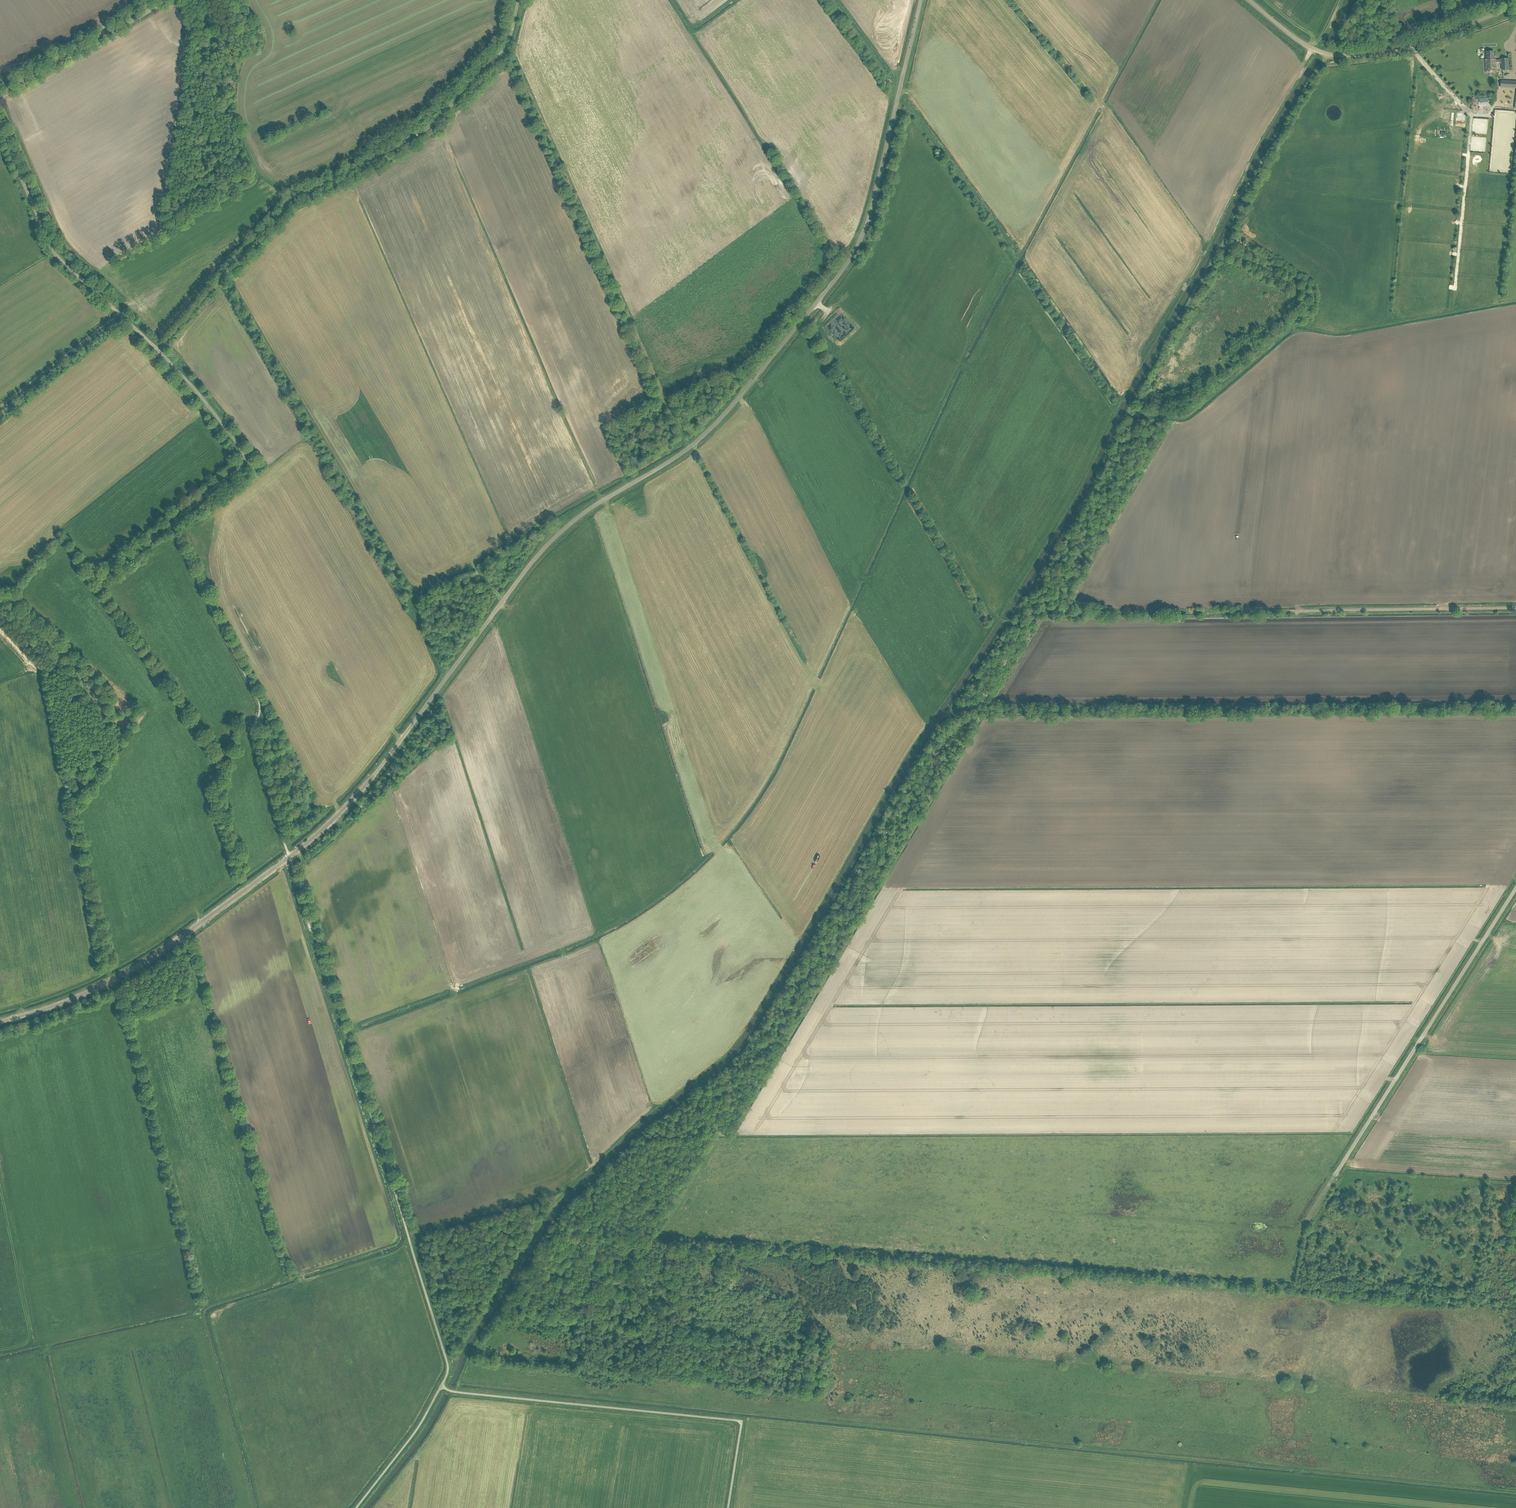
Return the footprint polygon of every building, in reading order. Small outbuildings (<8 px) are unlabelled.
[(1494,59),(1493,51),(1486,51),(1486,59),(1485,59),(1485,71),(1496,70),(1495,62),(1495,60),(1495,59),(1494,59)] [(1501,59),(1495,60),(1495,62),(1501,62),(1502,70),(1509,69),(1508,58),(1501,59)] [(841,324),(838,321),(836,322),(833,318),(832,317),(826,320),(825,322),(820,325),(824,331),(832,338),(834,335),(836,333),(838,331),(841,329),(843,327),(841,324)]
